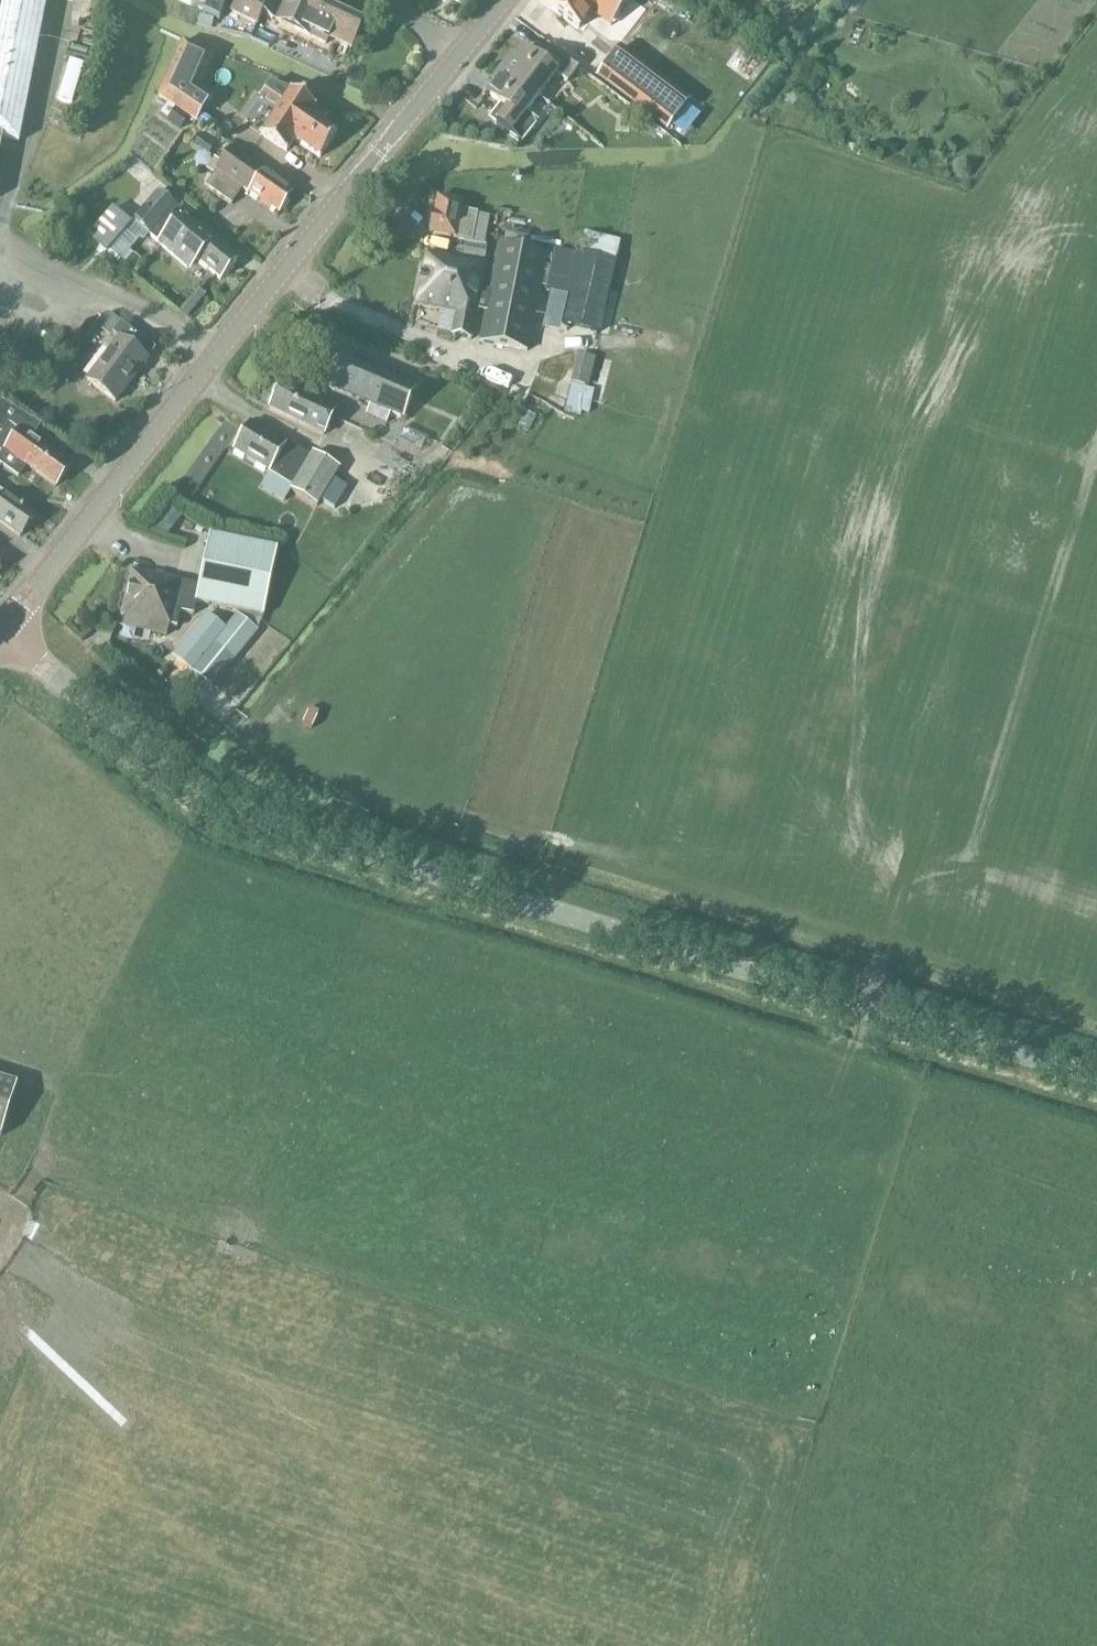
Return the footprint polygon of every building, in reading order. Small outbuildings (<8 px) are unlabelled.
[(3,138),(19,141),(47,0),(0,0),(0,138),(3,138)] [(214,16),(222,0),(180,0),(214,16)] [(229,13),(258,26),(264,13),(325,43),(330,35),(353,46),(363,24),(366,20),(326,0),(235,0),(229,13)] [(552,8),(577,29),(595,8),(613,23),(632,1),(630,0),(558,0),(552,8)] [(742,33),(769,47),(771,43),(743,29),(742,33)] [(159,96),(176,107),(189,116),(197,121),(213,98),(200,89),(215,55),(183,41),(159,96)] [(513,54),(502,68),(537,95),(554,73),(566,82),(577,69),(554,52),(544,65),(521,48),(515,56),(513,54)] [(619,48),(598,76),(668,130),(689,102),(619,48)] [(520,117),(537,95),(502,68),(492,82),(494,84),(487,93),(508,109),(497,123),(521,141),(532,127),(520,117)] [(290,91),(280,106),(262,133),(261,134),(287,151),(287,150),(295,140),(320,157),(338,132),(337,131),(321,120),(325,115),(328,117),(329,116),(316,108),(316,107),(291,90),(290,91)] [(167,119),(181,128),(189,116),(176,107),(167,119)] [(214,175),(205,187),(229,203),(241,186),(279,212),(293,193),(231,150),(222,162),(215,158),(207,170),(214,175)] [(178,208),(158,191),(131,221),(186,270),(195,258),(221,281),(237,263),(199,229),(192,237),(170,218),(178,208)] [(485,261),(488,245),(485,245),(490,217),(474,214),(474,213),(459,209),(460,203),(436,197),(428,233),(465,241),(462,256),(485,261)] [(95,224),(85,236),(104,252),(107,248),(122,231),(125,227),(111,214),(101,226),(95,224)] [(57,233),(63,238),(69,231),(62,225),(57,233)] [(505,239),(527,243),(529,232),(507,228),(505,239)] [(580,253),(614,262),(618,242),(585,234),(580,253)] [(470,339),(476,310),(485,312),(479,342),(528,351),(547,254),(498,245),(488,292),(481,291),(486,267),(424,253),(412,306),(455,316),(451,335),(470,339)] [(617,262),(614,262),(580,253),(578,252),(578,254),(554,250),(545,291),(567,296),(561,323),(600,332),(617,262)] [(132,253),(123,263),(132,270),(140,260),(132,253)] [(117,340),(87,379),(116,401),(146,363),(145,362),(154,351),(118,323),(110,334),(117,340)] [(575,353),(569,382),(587,387),(594,358),(575,353)] [(340,356),(327,387),(370,405),(391,413),(404,419),(416,388),(340,356)] [(279,385),(268,408),(324,435),(336,409),(316,399),(315,402),(279,385)] [(19,477),(26,467),(57,489),(74,465),(32,435),(39,425),(0,403),(0,434),(1,434),(0,435),(0,464),(19,477)] [(249,422),(233,449),(270,472),(293,486),(309,459),(249,422)] [(293,486),(290,490),(317,506),(320,501),(333,480),(340,468),(313,452),(309,459),(293,486)] [(18,537),(31,519),(0,496),(0,524),(18,537)] [(199,587),(196,602),(237,610),(263,615),(264,616),(278,548),(277,548),(210,534),(199,587)] [(131,571),(121,615),(124,616),(168,626),(177,628),(180,612),(193,615),(196,602),(199,587),(131,571)] [(237,610),(236,616),(257,633),(264,616),(263,615),(237,610)] [(207,614),(172,656),(211,688),(257,633),(236,616),(225,629),(207,614)] [(1,1137),(17,1087),(0,1081),(0,1137),(1,1137)]
